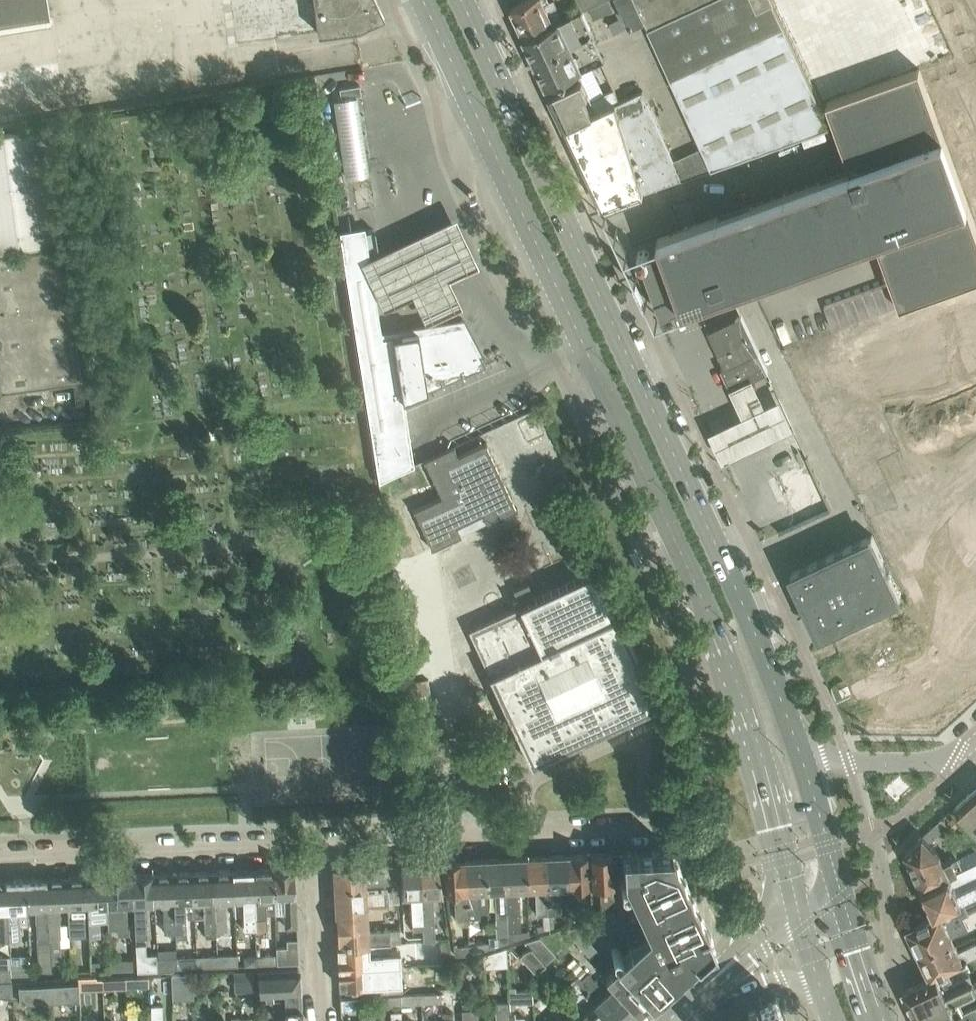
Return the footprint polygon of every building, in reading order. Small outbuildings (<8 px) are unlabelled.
[(50,18),(48,0),(0,0),(0,26),(50,18)] [(318,32),(356,26),(356,27),(383,15),(383,14),(376,0),(314,0),(318,32)] [(511,5),(525,34),(555,20),(546,1),(548,0),(522,0),(511,5)] [(645,18),(702,146),(673,158),(642,90),(598,110),(568,125),(606,204),(604,205),(605,206),(643,192),(643,191),(664,184),(712,167),(830,125),(773,0),(637,0),(645,18)] [(645,18),(637,0),(620,0),(632,25),(645,18)] [(972,64),(938,80),(975,187),(975,0),(943,0),(972,64)] [(604,56),(604,55),(582,8),(555,20),(525,34),(525,35),(524,35),(525,37),(526,36),(533,50),(532,50),(547,81),(546,81),(547,83),(604,56)] [(751,283),(877,239),(901,306),(975,279),(975,226),(919,67),(827,101),(851,168),(659,237),(663,248),(650,252),(644,249),(639,251),(636,256),(638,262),(643,265),(644,264),(661,313),(684,305),(685,307),(751,283)] [(581,78),(551,92),(552,93),(553,93),(568,125),(598,110),(581,78)] [(361,94),(360,84),(339,87),(341,97),(361,94)] [(358,99),(335,102),(346,180),(369,176),(358,99)] [(0,131),(0,248),(62,240),(47,125),(0,131)] [(374,228),(365,230),(366,234),(368,251),(377,250),(374,228)] [(403,398),(429,387),(440,383),(470,370),(485,363),(464,323),(382,336),(368,251),(366,234),(340,238),(379,481),(414,464),(407,422),(404,402),(403,398)] [(70,312),(62,245),(0,253),(0,321),(70,312)] [(806,353),(912,583),(912,584),(913,584),(913,585),(914,585),(914,586),(915,586),(916,586),(916,587),(917,587),(918,587),(919,587),(920,587),(921,587),(921,586),(922,586),(923,586),(923,585),(924,585),(975,537),(975,293),(806,353)] [(31,385),(79,378),(70,312),(0,321),(0,389),(31,385)] [(731,388),(768,371),(742,314),(708,330),(725,366),(722,367),(731,388)] [(734,460),(794,429),(781,400),(766,405),(754,378),(731,388),(743,418),(720,430),(713,433),(728,463),(734,460)] [(24,409),(19,415),(19,425),(32,424),(31,421),(30,408),(24,409)] [(454,444),(423,459),(424,460),(425,459),(442,495),(413,509),(413,510),(414,510),(431,546),(430,547),(431,548),(461,534),(457,524),(483,512),(487,522),(517,508),(517,506),(516,507),(486,443),(487,442),(486,441),(457,454),(454,446),(455,446),(454,444)] [(778,472),(800,517),(828,502),(805,458),(778,472)] [(415,466),(400,474),(406,486),(421,479),(415,466)] [(776,506),(784,506),(784,502),(755,500),(754,511),(775,513),(776,506)] [(872,534),(793,571),(792,571),(792,572),(791,572),(791,573),(791,574),(791,575),(791,576),(800,595),(801,596),(802,596),(802,597),(803,597),(804,597),(805,597),(810,607),(809,607),(808,608),(808,609),(808,610),(808,611),(817,631),(817,632),(818,632),(818,633),(819,633),(820,633),(821,633),(860,615),(901,596),(872,534)] [(530,761),(530,762),(532,761),(531,760),(658,701),(659,702),(659,701),(639,656),(640,655),(640,653),(633,639),(627,627),(620,611),(618,612),(597,567),(595,567),(590,555),(589,553),(575,560),(582,575),(535,596),(528,582),(513,589),(517,597),(512,599),(515,606),(468,628),(481,655),(482,655),(489,671),(489,672),(509,715),(508,715),(509,716),(522,743),(523,746),(530,761)] [(955,805),(975,828),(975,794),(972,789),(955,805)] [(907,854),(922,886),(963,867),(958,856),(945,862),(940,853),(923,834),(908,848),(904,850),(907,854)] [(605,974),(614,984),(637,1009),(700,951),(715,944),(671,848),(622,851),(623,871),(623,872),(652,933),(631,943),(611,961),(615,965),(605,974)] [(958,856),(963,867),(975,861),(975,848),(958,856)] [(614,909),(613,874),(611,851),(590,852),(592,884),(600,884),(602,910),(614,909)] [(588,884),(586,852),(566,853),(567,884),(566,885),(568,909),(581,908),(580,885),(588,884)] [(566,853),(545,854),(548,913),(549,928),(554,926),(554,913),(561,913),(559,885),(566,885),(567,884),(566,853)] [(545,854),(525,855),(527,887),(534,887),(536,914),(548,913),(545,854)] [(525,855),(504,856),(508,917),(509,935),(509,941),(529,935),(529,930),(521,930),(519,887),(527,887),(525,855)] [(504,856),(484,857),(486,889),(495,888),(496,917),(508,917),(504,856)] [(484,857),(465,858),(468,917),(480,916),(480,911),(487,910),(486,889),(484,857)] [(468,917),(465,858),(444,859),(445,890),(455,890),(456,918),(468,917)] [(437,859),(420,860),(423,918),(424,929),(424,936),(424,940),(436,940),(433,892),(442,892),(437,859)] [(424,929),(423,918),(420,860),(400,861),(401,876),(403,895),(411,894),(413,930),(424,929)] [(922,886),(935,913),(963,900),(974,895),(975,894),(975,861),(963,867),(922,886)] [(386,862),(333,864),(334,886),(365,884),(366,884),(366,883),(388,882),(386,862)] [(293,866),(273,867),(274,896),(275,911),(275,912),(285,912),(286,926),(297,925),(293,866)] [(275,911),(274,896),(273,867),(272,867),(253,868),(255,926),(267,926),(267,912),(275,911)] [(235,915),(244,915),(245,928),(256,928),(255,926),(253,868),(233,869),(234,898),(235,915)] [(233,869),(213,870),(216,929),(227,928),(226,898),(234,898),(233,869)] [(213,870),(192,871),(194,917),(203,916),(204,930),(204,935),(217,935),(216,929),(213,870)] [(187,937),(186,930),(186,917),(194,917),(192,871),(173,872),(175,931),(176,937),(187,937)] [(126,873),(106,874),(107,904),(108,921),(109,928),(116,928),(117,933),(129,933),(128,903),(133,903),(135,933),(146,932),(145,902),(154,902),(153,872),(132,873),(126,873)] [(175,931),(173,872),(153,872),(154,902),(163,901),(164,932),(175,931)] [(105,875),(86,875),(89,935),(100,935),(100,922),(108,921),(107,904),(106,874),(105,874),(105,875)] [(86,875),(66,876),(67,905),(68,923),(69,936),(89,935),(86,875)] [(66,876),(46,877),(51,958),(61,957),(60,945),(59,924),(58,906),(67,905),(66,876)] [(51,963),(45,877),(25,878),(27,907),(35,907),(38,973),(52,972),(51,963)] [(27,907),(25,878),(5,879),(9,938),(19,938),(19,924),(28,924),(27,907)] [(9,938),(5,879),(0,879),(0,939),(9,938)] [(366,892),(365,884),(334,886),(335,905),(399,901),(398,890),(366,892)] [(963,900),(969,912),(975,909),(975,899),(974,895),(963,900)] [(908,926),(919,951),(952,936),(952,935),(969,927),(963,915),(969,912),(963,900),(935,913),(930,916),(908,926)] [(335,905),(336,925),(368,923),(367,916),(399,914),(399,901),(335,905)] [(368,931),(368,923),(336,925),(337,945),(369,944),(390,943),(400,942),(400,928),(389,928),(390,930),(368,931)] [(489,936),(489,941),(489,948),(509,941),(509,935),(497,936),(489,936)] [(531,946),(521,956),(536,972),(556,952),(541,936),(525,941),(531,946)] [(931,976),(937,973),(975,954),(975,941),(958,949),(952,936),(919,951),(931,976)] [(489,948),(489,941),(469,943),(470,954),(489,948)] [(469,943),(454,945),(456,955),(470,954),(469,943)] [(145,944),(135,944),(137,970),(157,970),(156,953),(146,954),(145,944)] [(369,953),(369,944),(337,945),(338,966),(400,963),(400,951),(369,953)] [(287,945),(276,946),(276,952),(277,960),(298,959),(298,945),(287,945)] [(176,947),(156,948),(156,953),(157,970),(170,969),(177,966),(176,956),(176,947)] [(506,947),(485,955),(485,967),(507,965),(506,947)] [(237,953),(218,954),(218,964),(238,964),(237,953)] [(247,954),(243,957),(244,963),(257,963),(257,953),(247,954)] [(271,953),(257,953),(257,963),(272,962),(271,953)] [(197,965),(218,964),(218,954),(197,955),(197,965)] [(177,966),(197,965),(197,955),(176,956),(177,966)] [(133,956),(118,957),(119,969),(133,969),(133,956)] [(100,961),(91,961),(92,971),(100,970),(100,961)] [(400,963),(338,966),(340,985),(367,984),(367,992),(402,990),(400,963)] [(31,965),(10,966),(10,969),(10,974),(11,980),(19,979),(32,979),(32,973),(31,965)] [(258,985),(259,994),(259,996),(265,995),(284,994),(300,994),(299,967),(257,970),(258,985)] [(0,970),(0,980),(11,980),(10,974),(10,969),(0,970)] [(253,970),(235,971),(235,989),(253,988),(253,970)] [(574,978),(614,1020),(624,1020),(637,1009),(614,984),(605,992),(587,972),(581,977),(578,974),(574,978)] [(191,996),(189,973),(170,973),(171,997),(191,996)] [(931,976),(904,989),(915,1011),(919,1009),(922,1014),(957,998),(974,990),(966,974),(950,982),(951,985),(944,988),(937,973),(931,976)] [(149,985),(149,974),(125,976),(126,986),(149,985)] [(32,979),(19,979),(20,997),(27,998),(79,994),(79,990),(78,976),(32,979)] [(94,976),(78,976),(79,990),(95,989),(94,979),(94,977),(94,976)] [(125,976),(109,976),(110,988),(126,987),(126,986),(125,976)] [(563,987),(585,1010),(577,1018),(580,1020),(614,1020),(574,978),(563,987)] [(20,1000),(19,983),(19,979),(11,980),(0,980),(0,997),(20,1000)] [(442,1002),(442,991),(421,993),(422,1003),(442,1002)] [(421,993),(402,994),(402,1004),(422,1003),(421,993)] [(284,994),(265,995),(267,1020),(302,1020),(300,994),(284,994)] [(382,995),(382,1005),(402,1004),(402,994),(382,995)] [(780,1006),(779,1006),(776,998),(774,994),(758,1001),(760,1005),(729,1020),(728,1020),(729,1020),(787,1020),(780,1006)] [(915,1011),(918,1017),(919,1020),(940,1020),(963,1010),(958,998),(957,998),(922,1014),(919,1009),(915,1011)] [(510,1012),(510,1007),(509,1001),(496,1002),(496,1008),(497,1020),(510,1020),(510,1012)] [(150,1003),(151,1020),(163,1020),(162,1003),(150,1003)] [(477,1005),(472,1005),(472,1009),(462,1010),(463,1020),(478,1020),(477,1005)] [(940,1020),(972,1020),(975,1019),(975,1006),(975,1005),(963,1010),(940,1020)] [(524,1016),(515,1016),(515,1012),(510,1012),(510,1020),(524,1020),(524,1016)]
